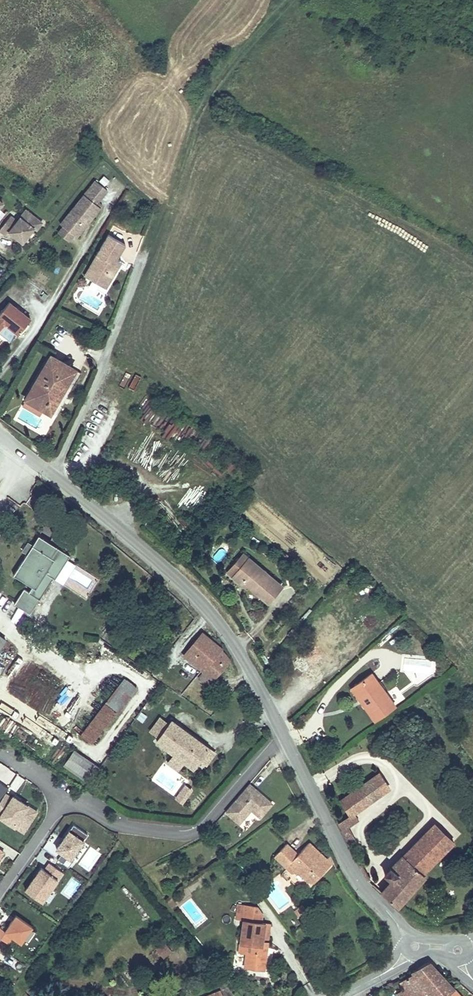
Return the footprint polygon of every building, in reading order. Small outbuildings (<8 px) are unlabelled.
[(110,188),(94,177),(60,220),(63,222),(57,231),(70,240),(76,233),(80,235),(103,206),(99,202),(110,188)] [(8,201),(0,194),(0,211),(8,201)] [(11,211),(0,227),(0,229),(7,234),(9,230),(23,240),(35,226),(42,230),(50,221),(27,204),(18,216),(11,211)] [(98,269),(92,277),(109,286),(121,264),(116,262),(119,256),(127,241),(108,231),(91,264),(98,269)] [(98,269),(91,264),(85,273),(92,277),(98,269)] [(7,326),(12,330),(14,332),(19,337),(20,337),(33,323),(11,304),(0,317),(0,335),(7,326)] [(14,332),(12,330),(9,333),(17,340),(19,337),(14,332)] [(77,376),(53,364),(29,406),(52,419),(77,376)] [(32,544),(27,553),(13,575),(32,587),(29,592),(24,588),(14,603),(29,614),(53,578),(55,579),(70,556),(38,535),(32,544)] [(23,551),(27,553),(32,544),(28,542),(23,551)] [(228,571),(234,576),(249,558),(243,553),(228,571)] [(249,558),(234,576),(243,583),(244,582),(246,579),(249,581),(247,584),(268,602),(282,586),(249,558)] [(321,630),(326,634),(327,635),(337,624),(331,619),(321,630)] [(326,634),(321,630),(317,634),(322,638),(326,634)] [(203,672),(213,680),(230,659),(221,649),(221,648),(202,633),(183,655),(203,672)] [(322,638),(317,634),(312,639),(335,660),(339,655),(322,638)] [(164,679),(167,682),(166,684),(168,685),(178,672),(173,668),(164,679)] [(207,686),(213,680),(203,672),(198,678),(207,686)] [(367,704),(365,706),(375,720),(395,706),(372,673),(354,686),(367,704)] [(106,703),(116,712),(117,712),(136,688),(124,679),(106,703)] [(352,688),(365,706),(367,704),(354,686),(352,688)] [(116,712),(106,703),(77,741),(85,746),(88,742),(92,744),(116,712)] [(160,718),(151,731),(159,737),(156,742),(174,754),(185,762),(193,768),(200,760),(208,748),(172,721),(169,724),(160,718)] [(208,748),(200,760),(207,764),(215,753),(208,748)] [(100,768),(74,750),(64,765),(90,783),(100,768)] [(174,754),(168,762),(179,770),(185,762),(174,754)] [(381,777),(367,787),(377,802),(391,792),(381,777)] [(5,793),(8,788),(0,783),(0,801),(5,793)] [(173,798),(182,804),(192,789),(184,783),(173,798)] [(249,808),(251,810),(260,817),(272,803),(249,784),(225,811),(239,823),(249,812),(247,810),(249,808)] [(352,817),(354,815),(377,802),(367,787),(342,805),(352,817)] [(5,793),(0,801),(0,817),(2,814),(14,821),(12,824),(24,832),(37,812),(20,801),(19,803),(15,800),(17,798),(13,796),(12,798),(5,793)] [(377,802),(354,815),(359,822),(381,806),(377,802)] [(352,817),(339,825),(350,847),(359,861),(365,856),(351,828),(359,822),(354,815),(352,817)] [(62,853),(57,859),(68,867),(73,860),(71,858),(88,834),(73,824),(56,849),(62,853)] [(435,824),(425,833),(444,851),(453,842),(435,824)] [(444,851),(425,833),(403,858),(409,863),(398,875),(391,869),(390,868),(384,874),(386,876),(391,881),(386,887),(381,892),(396,906),(424,875),(423,874),(444,851)] [(307,880),(315,882),(333,862),(330,855),(326,859),(308,843),(297,855),(286,844),(275,856),(292,872),(297,871),(307,880)] [(403,858),(391,869),(398,875),(409,863),(403,858)] [(25,890),(42,902),(62,872),(49,863),(44,870),(41,867),(25,890)] [(73,878),(63,894),(71,899),(81,883),(73,878)] [(166,901),(172,908),(177,904),(171,897),(166,901)] [(260,960),(265,961),(270,924),(261,923),(262,915),(257,906),(237,904),(235,919),(243,920),(239,952),(246,953),(244,967),(259,969),(260,960)] [(298,917),(306,911),(302,905),(294,911),(298,917)] [(11,938),(20,943),(31,925),(11,912),(0,929),(0,939),(7,944),(11,938)] [(156,950),(162,957),(171,950),(165,943),(156,950)] [(405,990),(408,995),(445,995),(454,988),(433,964),(431,962),(429,962),(428,962),(412,971),(413,973),(399,981),(405,990)]
